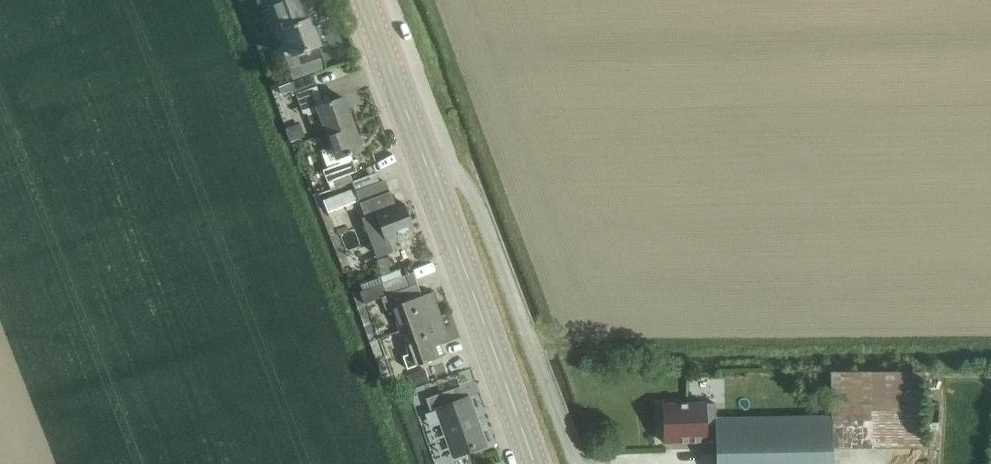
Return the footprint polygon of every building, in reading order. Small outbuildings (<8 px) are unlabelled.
[(261,11),(256,14),(264,36),(277,33),(282,31),(290,55),(320,45),(304,0),(257,0),(261,11)] [(319,58),(305,63),(309,75),(323,69),(319,58)] [(329,134),(358,123),(353,109),(348,111),(343,98),(330,103),(328,99),(322,101),(312,74),(292,82),(304,115),(308,113),(312,124),(323,119),(329,134)] [(358,123),(329,134),(334,147),(323,151),(329,167),(324,169),(325,170),(311,175),(319,196),(333,191),(354,183),(353,182),(345,161),(340,163),(338,158),(363,149),(357,135),(362,134),(358,123)] [(373,174),(353,182),(354,183),(356,188),(357,191),(380,183),(376,173),(373,174)] [(328,213),(333,211),(360,201),(357,191),(356,188),(324,200),(328,213)] [(391,211),(385,195),(360,204),(366,219),(367,220),(377,217),(378,220),(367,224),(379,256),(392,251),(388,240),(416,230),(407,205),(391,211)] [(400,332),(443,317),(434,293),(416,299),(407,274),(382,284),(360,292),(365,304),(382,298),(387,311),(391,309),(400,332)] [(443,317),(400,332),(408,355),(402,357),(407,369),(444,355),(440,344),(451,340),(443,317)] [(426,369),(409,375),(413,387),(431,381),(426,369)] [(921,375),(832,375),(832,416),(810,416),(726,417),(717,417),(717,419),(716,419),(716,404),(705,404),(705,403),(663,403),(663,443),(706,442),(706,441),(717,441),(717,463),(833,463),(833,448),(921,447),(921,375)] [(459,402),(454,389),(427,399),(432,413),(438,411),(455,457),(487,445),(470,398),(459,402)]
